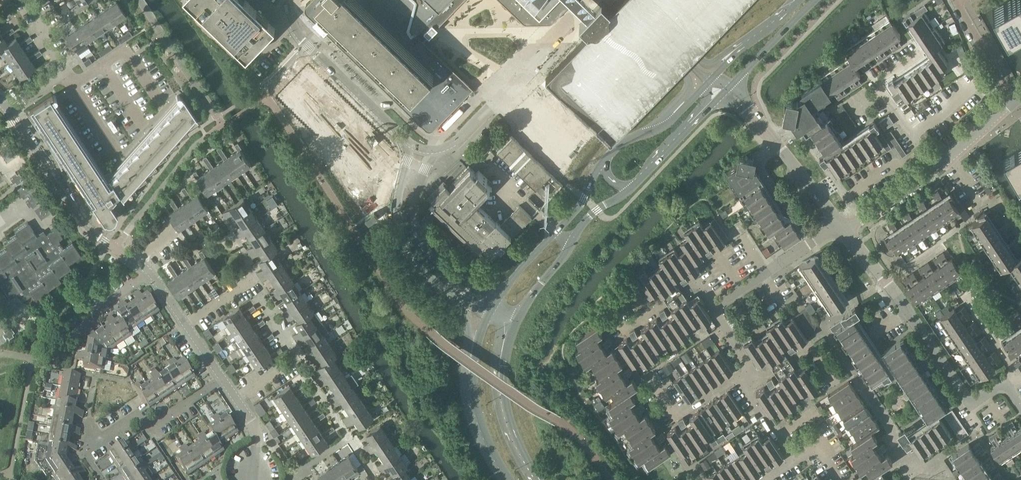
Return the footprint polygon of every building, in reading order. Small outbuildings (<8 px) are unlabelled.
[(106,7),(115,21),(126,14),(117,0),(106,7)] [(247,56),(276,27),(248,0),(189,0),(247,56)] [(431,43),(426,39),(435,29),(462,0),(317,0),(317,2),(315,4),(315,7),(321,13),(317,17),(318,18),(313,23),(311,21),(314,25),(318,28),(321,32),(326,36),(324,34),(326,31),(327,31),(329,29),(329,28),(348,46),(358,56),(368,65),(377,74),(387,83),(428,123),(440,123),(475,87),(441,52),(439,50),(438,49),(431,43)] [(525,20),(528,21),(552,20),(557,17),(573,0),(504,0),(525,20)] [(611,140),(683,67),(688,62),(697,53),(748,0),(621,0),(611,10),(602,1),(593,11),(579,24),(589,33),(547,77),(611,140)] [(992,8),(1007,35),(1020,27),(1020,0),(1007,0),(992,8)] [(925,11),(928,9),(925,4),(911,13),(903,18),(906,23),(909,22),(932,56),(895,81),(893,79),(888,82),(893,89),(898,86),(900,90),(893,95),(896,100),(904,95),(905,97),(943,72),(940,67),(948,61),(938,46),(945,41),(925,11)] [(62,5),(57,8),(61,15),(67,11),(62,5)] [(115,21),(106,7),(96,14),(105,28),(115,21)] [(105,28),(96,14),(86,21),(95,35),(105,28)] [(874,29),(885,45),(900,34),(890,18),(874,29)] [(95,35),(86,21),(76,27),(85,41),(86,41),(95,35)] [(66,34),(75,48),(78,53),(89,46),(86,41),(85,41),(76,27),(66,34)] [(859,39),(870,55),(885,45),(874,29),(859,39)] [(7,30),(1,34),(3,36),(0,38),(0,47),(7,43),(4,37),(9,34),(7,30)] [(124,34),(127,38),(132,35),(129,30),(124,34)] [(127,38),(124,34),(118,38),(121,42),(127,38)] [(7,43),(0,47),(0,48),(5,55),(21,45),(19,43),(15,37),(7,43)] [(27,42),(25,39),(19,43),(21,45),(5,55),(10,62),(25,52),(22,46),(27,42)] [(870,55),(859,39),(844,49),(849,56),(855,65),(870,55)] [(140,46),(137,41),(132,45),(135,50),(140,46)] [(104,47),(107,52),(112,48),(110,44),(104,47)] [(107,52),(104,47),(98,51),(101,56),(107,52)] [(25,52),(10,62),(14,69),(30,59),(29,57),(25,52)] [(36,56),(34,53),(29,57),(30,59),(14,69),(19,76),(35,66),(31,60),(36,56)] [(834,66),(845,82),(860,72),(855,65),(849,56),(834,66)] [(86,65),(92,62),(89,57),(83,61),(86,65)] [(845,82),(834,66),(819,77),(820,79),(829,93),(845,82)] [(829,93),(820,79),(802,92),(806,98),(798,103),(797,101),(798,99),(797,99),(787,98),(786,107),(785,106),(784,106),(794,121),(794,120),(792,117),(795,115),(806,133),(811,129),(827,152),(843,141),(827,118),(822,121),(817,113),(820,111),(814,103),(829,93)] [(181,95),(180,95),(179,95),(178,95),(177,95),(177,96),(176,96),(176,97),(176,98),(177,98),(177,99),(113,172),(111,170),(105,174),(55,99),(56,99),(56,98),(57,98),(57,97),(56,96),(56,95),(55,95),(54,95),(53,95),(52,94),(30,109),(104,221),(105,221),(106,221),(108,221),(109,221),(111,221),(112,220),(113,219),(114,218),(115,217),(115,215),(116,213),(117,213),(114,208),(123,199),(136,190),(134,186),(147,178),(144,175),(157,167),(155,163),(167,155),(165,152),(177,143),(175,140),(188,132),(186,128),(198,120),(181,95)] [(852,129),(857,125),(843,104),(837,108),(852,129)] [(889,115),(879,121),(884,129),(894,123),(889,115)] [(829,162),(836,173),(882,142),(887,150),(891,147),(879,129),(879,128),(874,121),(869,124),(871,127),(826,157),(824,154),(819,158),(824,165),(829,162)] [(902,156),(906,154),(891,130),(887,133),(902,156)] [(541,184),(551,174),(550,173),(545,168),(545,167),(537,160),(532,155),(524,147),(524,148),(519,143),(519,142),(512,136),(497,151),(536,189),(537,188),(541,184)] [(233,153),(244,169),(251,164),(241,149),(242,148),(238,142),(235,144),(238,150),(233,153)] [(1003,159),(1019,185),(1020,184),(1020,148),(1003,159)] [(224,151),(221,154),(224,159),(226,158),(237,174),(244,169),(233,153),(228,157),(224,151)] [(755,167),(746,154),(745,154),(747,156),(740,155),(738,164),(728,170),(770,233),(775,229),(785,245),(801,234),(791,218),(786,221),(751,170),(755,167)] [(219,163),(230,179),(237,174),(226,158),(224,159),(219,163)] [(210,161),(207,163),(210,169),(212,168),(223,183),(230,179),(219,163),(214,166),(210,161)] [(434,200),(429,205),(477,252),(483,245),(493,254),(500,247),(501,248),(506,244),(504,242),(507,239),(508,241),(519,230),(519,229),(524,224),(525,224),(532,217),(519,204),(500,224),(496,220),(496,221),(477,203),(492,188),(485,181),(488,178),(478,169),(476,172),(469,165),(449,186),(444,181),(430,195),(434,200)] [(205,172),(215,188),(223,183),(212,168),(210,169),(205,172)] [(215,188),(205,172),(200,176),(196,170),(193,173),(197,179),(198,178),(208,193),(215,188)] [(22,177),(21,175),(19,172),(10,178),(13,182),(15,181),(17,183),(22,180),(20,178),(22,177)] [(541,184),(537,188),(544,196),(549,191),(541,184)] [(38,191),(36,189),(35,186),(33,187),(32,186),(27,189),(26,186),(23,188),(22,186),(17,189),(19,191),(17,192),(20,197),(22,195),(23,197),(28,195),(29,197),(27,198),(28,200),(26,202),(29,206),(31,205),(33,207),(37,204),(36,202),(38,200),(35,196),(37,194),(36,192),(38,191)] [(899,251),(959,210),(965,219),(969,215),(967,213),(959,200),(953,191),(943,198),(939,193),(940,193),(938,189),(932,193),(935,196),(936,196),(939,201),(928,209),(924,204),(925,203),(923,199),(918,203),(920,207),(921,206),(924,211),(913,219),(909,214),(910,213),(908,209),(903,213),(905,217),(906,216),(909,221),(898,229),(895,224),(895,223),(893,219),(888,223),(890,227),(891,226),(894,231),(884,238),(890,247),(894,244),(899,251)] [(189,192),(185,194),(189,199),(191,198),(201,214),(209,209),(198,193),(192,197),(189,192)] [(184,203),(194,219),(201,214),(191,198),(189,199),(184,203)] [(237,217),(251,208),(244,198),(223,212),(226,216),(233,211),(237,217)] [(194,219),(184,203),(178,207),(175,201),(171,203),(175,209),(177,208),(187,224),(194,219)] [(180,228),(187,224),(177,208),(175,209),(169,213),(180,228)] [(237,232),(258,218),(251,208),(237,217),(241,224),(234,229),(237,232)] [(986,213),(983,209),(974,215),(977,219),(970,224),(1001,269),(1008,265),(1020,285),(1020,255),(1016,258),(1012,253),(1017,249),(1018,250),(1020,248),(1020,247),(1018,242),(1014,245),(1015,246),(1010,249),(1002,238),(1007,234),(1008,235),(1011,233),(1008,227),(1004,230),(1005,231),(1000,234),(992,223),(997,219),(998,220),(1001,218),(998,212),(994,215),(995,216),(990,219),(986,213)] [(716,246),(725,240),(728,238),(714,217),(703,224),(700,219),(684,230),(687,235),(680,240),(685,247),(678,252),(674,247),(659,258),(662,263),(648,272),(644,267),(636,273),(645,286),(643,288),(648,295),(658,289),(661,294),(677,283),(674,278),(688,269),(691,274),(700,268),(694,260),(702,255),(699,250),(713,241),(716,246)] [(251,237),(264,228),(258,218),(237,232),(239,236),(247,231),(251,237)] [(38,303),(51,294),(48,289),(61,281),(58,276),(71,268),(68,263),(81,255),(72,242),(63,248),(58,239),(63,236),(56,227),(43,236),(41,232),(36,235),(28,222),(15,231),(17,235),(4,244),(7,248),(0,253),(0,283),(9,297),(18,291),(24,300),(32,294),(38,303)] [(250,252),(271,238),(264,228),(251,237),(255,243),(247,248),(250,252)] [(271,238),(250,252),(253,256),(260,251),(264,257),(274,251),(278,248),(271,238)] [(714,251),(712,249),(710,246),(705,249),(709,255),(714,251)] [(767,247),(762,250),(766,256),(771,253),(767,247)] [(197,261),(208,277),(215,272),(205,257),(206,256),(202,250),(199,252),(202,258),(197,261)] [(281,261),(274,251),(264,257),(260,260),(264,266),(257,271),(259,275),(281,261)] [(830,311),(843,302),(846,300),(815,255),(799,265),(830,311)] [(952,257),(906,288),(917,304),(962,273),(952,257)] [(188,259),(185,262),(188,267),(190,266),(201,282),(208,277),(197,261),(192,265),(188,259)] [(274,280),(287,271),(281,261),(259,275),(262,279),(269,274),(274,280)] [(183,271),(194,286),(201,282),(190,266),(188,267),(183,271)] [(174,269),(171,271),(174,277),(176,276),(187,291),(194,286),(183,271),(178,274),(174,269)] [(273,295),(294,281),(287,271),(274,280),(278,286),(270,291),(273,295)] [(679,277),(682,280),(683,283),(688,279),(684,274),(679,277)] [(179,296),(187,291),(176,276),(174,277),(169,280),(179,296)] [(287,300),(301,291),(294,281),(273,295),(275,299),(283,294),(287,300)] [(286,315),(307,301),(301,291),(287,300),(291,306),(284,311),(286,315)] [(135,294),(151,318),(159,313),(148,296),(143,299),(138,292),(135,294)] [(151,318),(135,294),(133,296),(137,303),(132,306),(144,323),(151,318)] [(690,303),(687,298),(671,308),(674,313),(660,323),(657,318),(641,328),(644,333),(630,343),(627,338),(619,343),(629,359),(633,364),(640,359),(644,365),(660,354),(656,349),(670,339),(674,345),(689,334),(686,329),(700,319),(704,324),(712,319),(703,305),(705,304),(700,296),(690,303)] [(307,301),(286,315),(289,319),(296,314),(300,320),(310,314),(314,311),(307,301)] [(144,323),(132,306),(128,309),(123,302),(120,304),(136,328),(144,323)] [(136,328),(120,304),(118,306),(122,313),(117,316),(120,321),(120,320),(129,333),(136,328)] [(239,306),(233,311),(224,317),(228,324),(244,313),(243,312),(239,306)] [(794,315),(808,336),(812,333),(808,327),(817,322),(807,307),(794,315)] [(892,375),(854,319),(853,317),(858,314),(854,309),(856,308),(855,307),(848,312),(848,313),(849,312),(849,313),(842,318),(843,318),(830,327),(833,331),(837,328),(839,332),(873,381),(869,384),(872,388),(884,380),(892,375)] [(233,331),(249,321),(245,316),(251,312),(249,308),(243,312),(244,313),(228,324),(233,331)] [(659,312),(661,315),(663,318),(668,314),(664,308),(659,312)] [(938,318),(979,379),(995,368),(954,308),(938,318)] [(940,309),(935,312),(938,318),(944,314),(940,309)] [(295,338),(317,324),(321,321),(314,311),(310,314),(300,320),(296,323),(300,329),(293,334),(295,338)] [(808,336),(794,315),(785,321),(782,316),(766,326),(769,331),(755,341),(752,336),(744,341),(753,355),(751,357),(756,364),(765,357),(769,363),(785,352),(781,347),(795,337),(798,342),(808,336)] [(108,319),(124,343),(132,337),(129,333),(120,320),(120,321),(115,324),(111,317),(108,319)] [(105,330),(117,348),(124,343),(108,319),(105,321),(110,327),(105,330)] [(249,321),(233,331),(238,338),(254,328),(253,326),(249,321)] [(260,326),(258,322),(253,326),(254,328),(238,338),(243,345),(258,335),(255,330),(260,326)] [(1007,349),(1010,353),(1008,354),(1011,357),(1020,351),(1020,327),(1016,331),(1012,326),(1013,325),(1011,322),(1005,325),(1008,329),(1009,328),(1012,333),(1001,341),(1007,349)] [(310,343),(324,334),(317,324),(295,338),(298,342),(305,337),(310,343)] [(618,367),(623,363),(612,348),(607,351),(598,337),(603,334),(597,325),(576,339),(581,347),(576,350),(587,366),(592,363),(601,377),(596,380),(607,396),(612,393),(617,400),(609,405),(614,412),(609,416),(620,431),(625,428),(635,442),(630,445),(640,461),(645,458),(650,465),(671,451),(666,443),(661,446),(651,432),(656,429),(645,413),(640,416),(631,402),(636,399),(631,391),(638,386),(632,377),(627,381),(618,367)] [(117,348),(105,330),(103,331),(100,327),(97,329),(96,327),(84,335),(89,341),(87,350),(107,354),(117,348)] [(630,332),(632,335),(634,338),(639,334),(635,328),(630,332)] [(14,340),(13,338),(8,331),(3,334),(5,337),(3,338),(6,343),(8,341),(9,343),(14,340)] [(309,358),(330,344),(324,334),(310,343),(314,349),(306,354),(309,358)] [(710,334),(702,340),(705,346),(714,340),(710,334)] [(258,335),(243,345),(248,352),(263,342),(262,340),(258,335)] [(270,340),(268,336),(262,340),(263,342),(248,352),(252,359),(268,349),(264,343),(270,340)] [(606,345),(609,343),(612,341),(608,336),(603,340),(606,345)] [(900,340),(884,351),(931,418),(946,408),(900,340)] [(141,350),(148,346),(145,341),(138,346),(141,351),(142,350),(141,350)] [(796,348),(794,345),(792,342),(787,346),(791,352),(796,348)] [(330,344),(309,358),(311,362),(319,357),(323,363),(333,357),(337,354),(330,344)] [(268,349),(252,359),(257,367),(272,356),(273,358),(279,354),(277,350),(271,354),(268,349)] [(107,354),(87,350),(86,356),(78,354),(77,358),(106,363),(107,354)] [(711,355),(725,376),(733,371),(719,350),(711,355)] [(682,353),(681,355),(686,362),(691,359),(687,351),(682,353)] [(703,360),(718,381),(725,376),(711,355),(703,360)] [(340,367),(333,357),(323,363),(319,366),(323,372),(316,377),(318,381),(340,367)] [(104,372),(106,363),(77,358),(77,361),(85,362),(84,368),(104,372)] [(696,365),(710,386),(718,381),(703,360),(696,365)] [(171,362),(186,385),(195,378),(184,362),(178,366),(174,361),(171,362)] [(186,385),(171,362),(168,364),(172,370),(166,374),(177,391),(186,385)] [(669,362),(663,367),(667,373),(674,369),(669,362)] [(233,363),(228,366),(233,373),(237,370),(233,363)] [(689,370),(703,391),(710,386),(696,365),(689,370)] [(798,371),(794,366),(778,377),(782,382),(768,391),(764,386),(756,392),(770,413),(778,408),(781,413),(797,403),(793,398),(807,388),(811,393),(819,387),(810,374),(812,372),(807,365),(798,371)] [(632,371),(629,366),(623,370),(626,375),(632,371)] [(332,386),(346,377),(340,367),(318,381),(321,385),(328,380),(332,386)] [(681,375),(695,396),(703,391),(689,370),(681,375)] [(62,387),(78,391),(80,377),(64,373),(62,387)] [(177,391),(166,374),(160,378),(156,373),(153,375),(168,397),(177,391)] [(329,397),(332,401),(353,387),(359,383),(352,373),(346,377),(332,386),(337,392),(329,397)] [(148,386),(159,403),(168,397),(153,375),(150,377),(154,382),(148,386)] [(695,396),(681,375),(673,380),(688,401),(695,396)] [(776,383),(774,380),(772,377),(767,381),(771,387),(776,383)] [(833,402),(854,388),(849,380),(828,395),(833,402)] [(159,403),(148,386),(142,391),(138,385),(135,387),(150,409),(159,403)] [(274,396),(279,403),(295,392),(294,391),(290,385),(274,396)] [(59,402),(75,405),(78,391),(62,387),(59,402)] [(302,391),(300,387),(294,391),(295,392),(279,403),(284,410),(300,399),(296,394),(302,391)] [(346,406),(360,397),(353,387),(332,401),(334,405),(342,400),(346,406)] [(838,410),(859,396),(854,388),(833,402),(838,410)] [(720,396),(734,417),(742,412),(728,391),(720,396)] [(713,401),(727,422),(734,417),(720,396),(713,401)] [(859,396),(838,410),(843,417),(864,403),(859,396)] [(345,421),(367,407),(360,397),(346,406),(350,412),(343,417),(345,421)] [(300,399),(284,410),(289,417),(305,406),(303,405),(300,399)] [(601,399),(594,404),(597,409),(605,405),(601,399)] [(75,405),(59,402),(56,401),(55,410),(83,416),(83,413),(75,411),(76,405),(75,405)] [(311,405),(309,401),(303,405),(305,406),(289,417),(293,424),(309,413),(306,408),(311,405)] [(645,406),(642,401),(636,405),(639,410),(645,406)] [(727,422),(713,401),(705,406),(720,427),(727,422)] [(848,425),(869,411),(864,403),(843,417),(848,425)] [(720,427),(705,406),(698,411),(712,432),(720,427)] [(367,407),(345,421),(348,425),(355,420),(360,426),(373,417),(367,407)] [(961,438),(969,433),(952,409),(945,414),(961,438)] [(53,419),(73,423),(74,418),(82,419),(83,416),(55,410),(53,419)] [(712,432),(698,411),(690,417),(693,422),(679,431),(676,427),(667,432),(672,439),(677,447),(682,453),(689,448),(692,453),(708,442),(705,437),(712,432)] [(853,432),(874,418),(869,411),(848,425),(853,432)] [(309,413),(293,424),(298,431),(314,421),(313,419),(309,413)] [(321,418),(318,415),(313,419),(314,421),(298,431),(303,438),(319,428),(315,422),(321,418)] [(217,416),(214,418),(229,440),(238,434),(227,417),(221,422),(217,416)] [(683,417),(678,421),(682,426),(687,423),(683,417)] [(940,417),(910,437),(908,435),(907,431),(899,433),(901,433),(903,437),(903,438),(908,445),(912,450),(916,448),(920,453),(951,432),(940,417)] [(229,440),(214,418),(211,420),(215,426),(208,430),(212,436),(213,436),(220,446),(229,440)] [(853,432),(858,440),(872,431),(879,426),(874,418),(853,432)] [(51,428),(79,434),(80,431),(72,429),(73,423),(53,419),(51,428)] [(366,449),(388,435),(381,424),(367,434),(371,440),(364,445),(366,449)] [(1017,452),(1020,449),(1020,426),(1006,436),(1017,452)] [(49,437),(70,441),(71,435),(79,437),(79,434),(51,428),(49,437)] [(319,428),(303,438),(308,445),(324,435),(322,433),(319,428)] [(330,432),(328,429),(322,433),(324,435),(308,445),(312,453),(328,442),(325,436),(330,432)] [(656,435),(659,440),(665,436),(662,431),(656,435)] [(872,476),(872,475),(880,470),(893,461),(887,453),(882,456),(872,442),(877,439),(872,431),(858,440),(851,445),(856,452),(851,456),(862,471),(867,468),(872,476)] [(200,436),(215,459),(224,452),(220,446),(213,436),(212,436),(207,440),(203,434),(200,436)] [(739,455),(753,476),(761,470),(758,465),(772,456),(775,461),(784,455),(770,434),(762,439),(759,434),(743,445),(746,450),(739,455)] [(381,454),(394,445),(388,435),(366,449),(369,453),(376,448),(381,454)] [(215,459),(200,436),(197,438),(201,444),(195,448),(205,465),(215,459)] [(1017,452),(1006,436),(991,446),(1002,462),(1017,452)] [(70,441),(49,437),(48,446),(68,450),(76,452),(77,448),(68,447),(70,441)] [(883,442),(877,445),(881,450),(887,447),(883,442)] [(963,469),(979,458),(969,443),(953,454),(963,469)] [(49,471),(54,479),(71,467),(66,460),(68,450),(38,444),(35,463),(43,475),(49,471)] [(114,464),(136,449),(134,446),(128,450),(124,444),(107,455),(108,456),(114,464)] [(380,469),(401,454),(394,445),(381,454),(385,460),(377,465),(380,469)] [(722,445),(714,451),(718,456),(726,451),(722,445)] [(205,465),(195,448),(188,452),(185,447),(182,449),(197,471),(205,465)] [(120,473),(136,462),(132,456),(138,452),(136,449),(114,464),(120,473)] [(197,471),(182,449),(179,450),(183,456),(176,461),(187,477),(197,471)] [(715,451),(707,457),(711,462),(718,457),(715,451)] [(339,461),(348,475),(359,468),(349,454),(339,461)] [(401,454),(380,469),(382,473),(390,468),(394,474),(404,467),(404,468),(408,465),(401,454)] [(739,455),(731,460),(745,479),(747,479),(753,476),(739,455)] [(706,458),(700,463),(704,469),(710,465),(706,458)] [(963,469),(971,479),(979,479),(989,473),(979,458),(963,469)] [(731,460),(724,465),(734,479),(745,479),(731,460)] [(339,461),(329,468),(337,479),(340,479),(348,475),(339,461)] [(773,466),(771,464),(769,461),(764,464),(768,470),(773,466)] [(120,473),(125,479),(129,479),(148,467),(146,464),(140,468),(136,462),(120,473)] [(723,479),(734,479),(724,465),(716,470),(723,479)] [(83,470),(82,468),(75,472),(71,467),(54,479),(55,479),(68,479),(83,470)] [(129,479),(148,479),(153,477),(149,471),(150,470),(148,467),(129,479)] [(404,468),(404,467),(394,474),(390,476),(392,479),(407,479),(410,478),(404,468)] [(329,468),(319,475),(322,479),(323,479),(337,479),(329,468)] [(78,478),(85,473),(83,470),(68,479),(80,479),(78,478)] [(716,470),(709,475),(712,479),(723,479),(716,470)]
